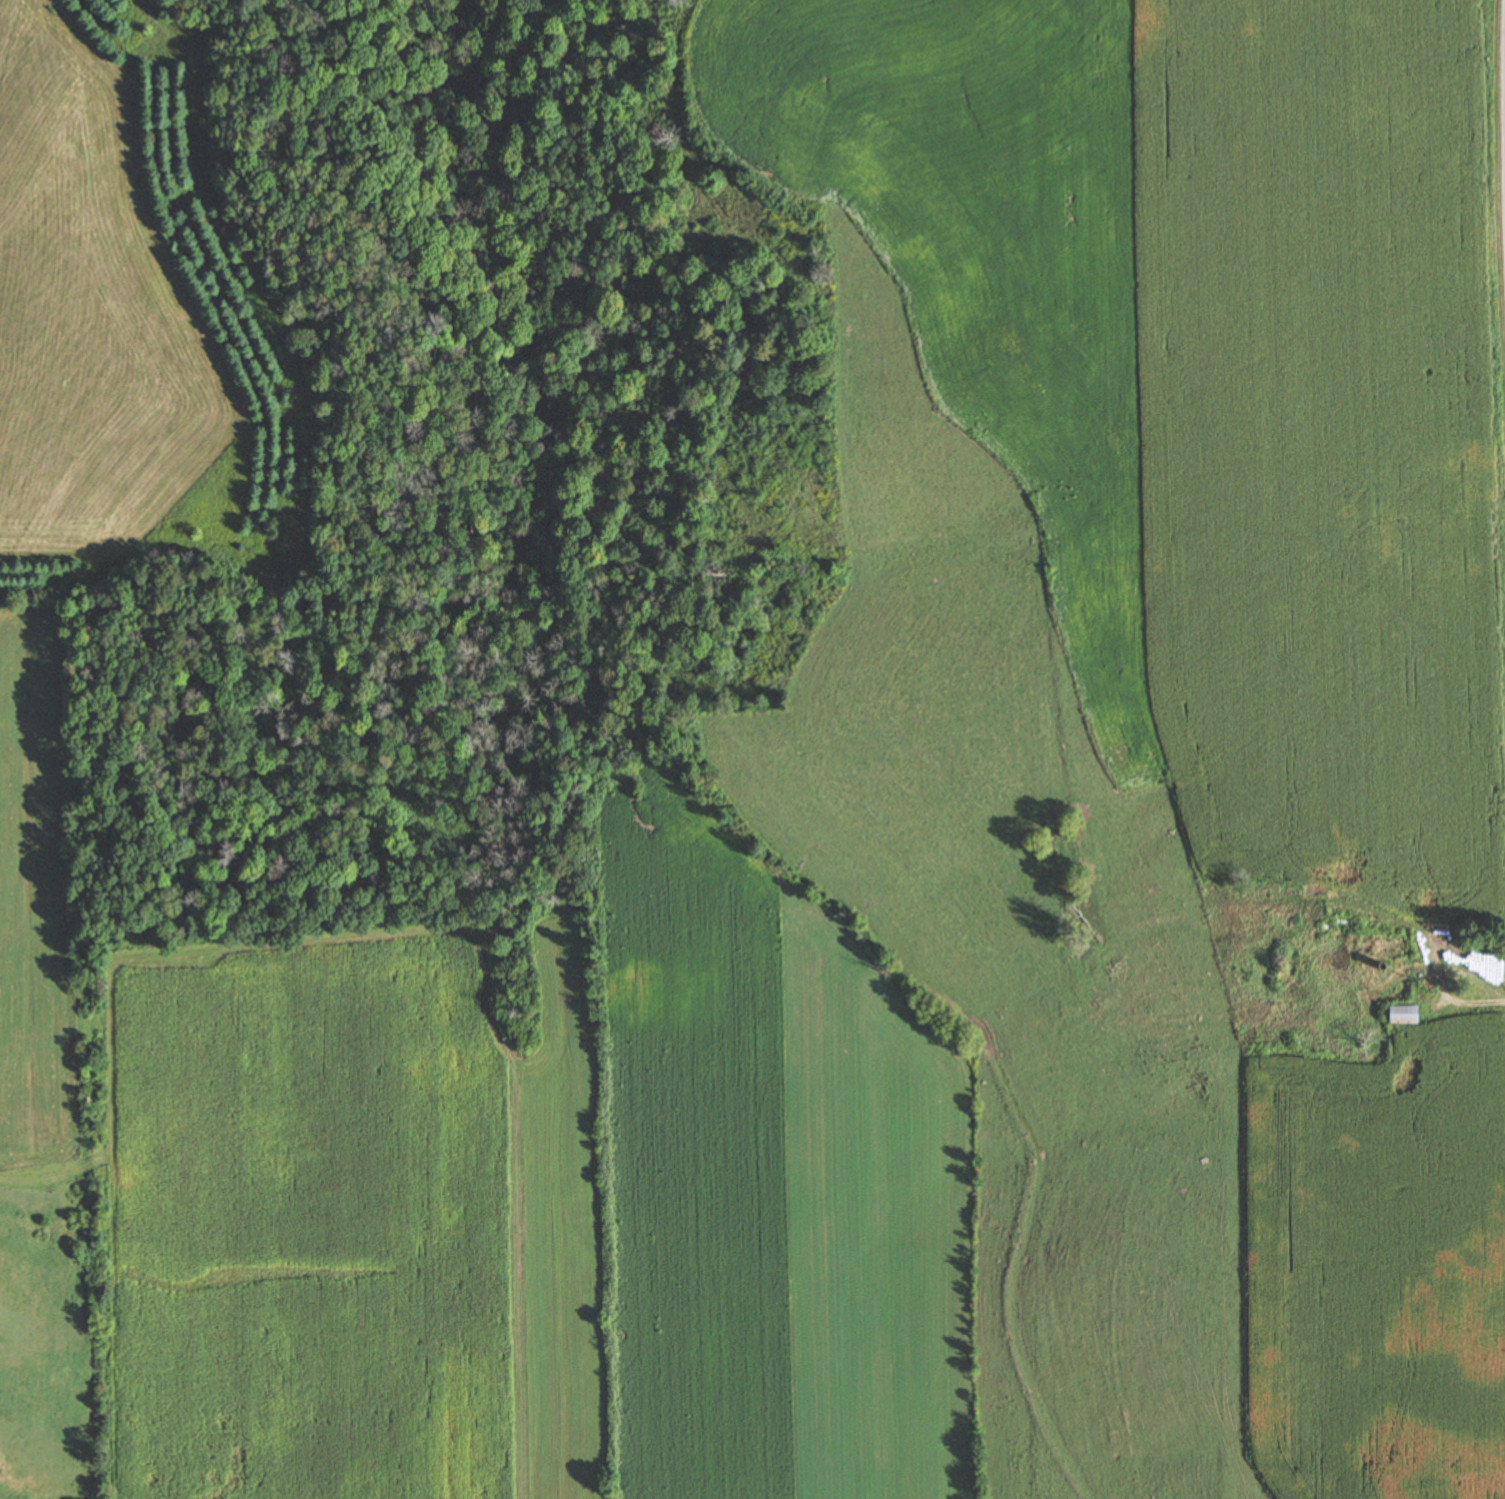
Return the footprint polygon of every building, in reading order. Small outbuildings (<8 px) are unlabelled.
[(1392,1007),(1392,1024),(1420,1024),(1420,1007),(1392,1007)]
